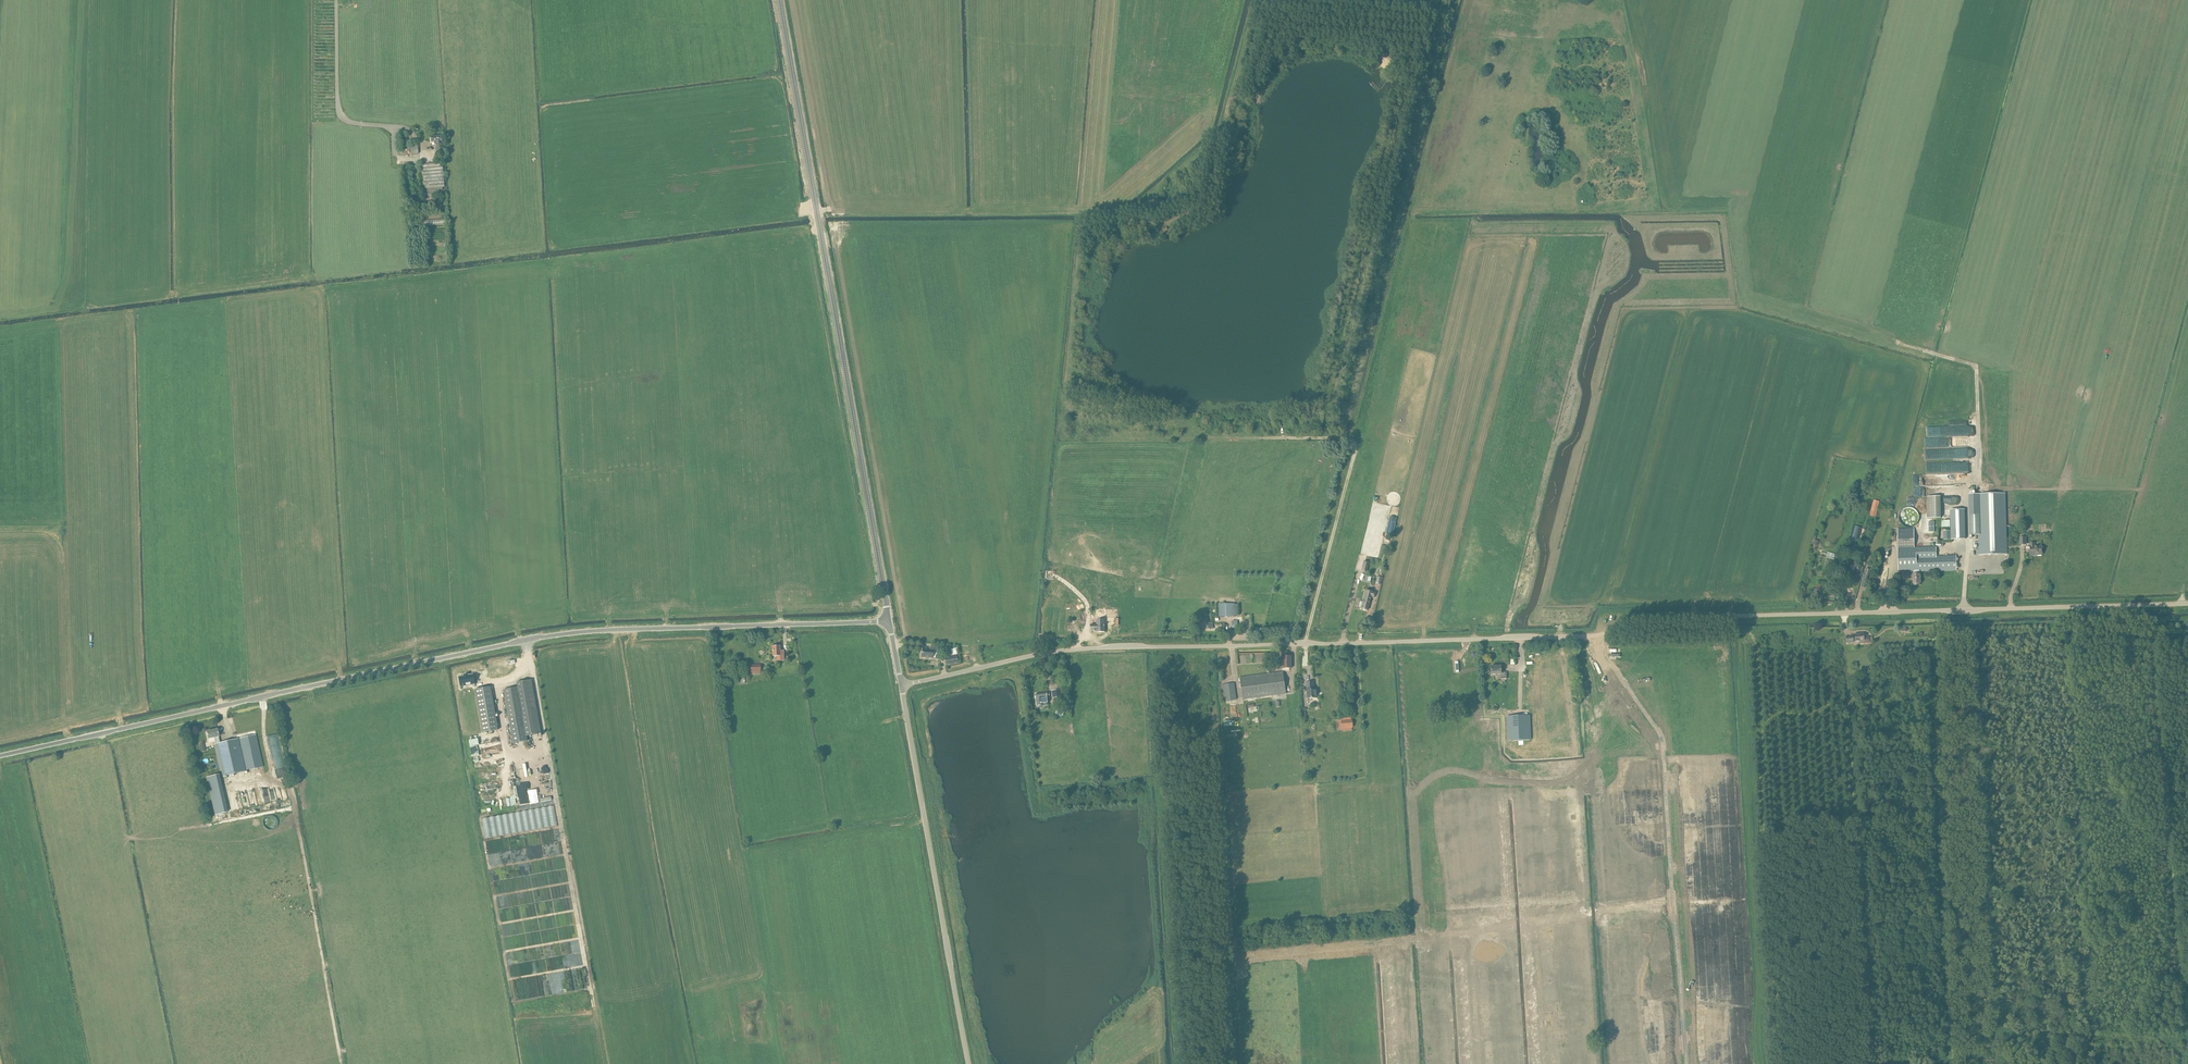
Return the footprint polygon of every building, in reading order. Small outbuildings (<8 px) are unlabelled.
[(1382,46),(1381,52),(1380,56),(1387,58),(1389,48),(1382,46)] [(442,150),(442,148),(442,136),(431,137),(431,142),(436,142),(436,150),(442,150)] [(400,147),(407,147),(410,146),(409,141),(407,141),(407,137),(401,137),(401,141),(400,141),(400,147)] [(419,144),(411,144),(412,154),(420,154),(419,144)] [(425,188),(427,188),(427,196),(443,194),(443,193),(445,193),(444,190),(443,190),(443,187),(445,187),(443,162),(423,164),(425,188)] [(1948,424),(1927,428),(1928,433),(1932,432),(1935,432),(1936,433),(1940,432),(1940,434),(1945,433),(1947,443),(1950,442),(1951,448),(1953,448),(1956,459),(1971,456),(1969,446),(1963,448),(1961,437),(1971,435),(1968,418),(1947,422),(1948,424)] [(1977,494),(1969,494),(1969,514),(1970,535),(1978,535),(1978,539),(1978,542),(1978,544),(1979,555),(2007,554),(2007,538),(2007,525),(2006,493),(1977,494)] [(1928,519),(1941,518),(1941,496),(1927,496),(1928,519)] [(1965,539),(1965,509),(1950,509),(1951,530),(1943,531),(1944,540),(1951,539),(1965,539)] [(1388,524),(1386,533),(1393,535),(1396,522),(1397,518),(1390,516),(1389,521),(1388,524)] [(1849,544),(1856,545),(1859,534),(1860,530),(1856,529),(1855,533),(1852,533),(1849,544)] [(1914,570),(1914,574),(1913,574),(1913,584),(1921,584),(1920,574),(1920,570),(1956,570),(1957,565),(1956,557),(1937,557),(1937,547),(1914,547),(1914,537),(1898,537),(1899,570),(1914,570)] [(2042,555),(2042,550),(2042,546),(2034,546),(2034,543),(2030,544),(2030,547),(2030,550),(2030,556),(2035,556),(2035,555),(2042,555)] [(1854,571),(1852,577),(1851,582),(1857,584),(1859,576),(1861,576),(1863,567),(1855,564),(1853,565),(1852,566),(1852,568),(1852,570),(1853,571),(1854,571)] [(1864,575),(1863,574),(1862,578),(1863,578),(1861,586),(1865,587),(1869,571),(1866,570),(1864,575)] [(1359,606),(1362,607),(1362,609),(1367,610),(1371,597),(1374,598),(1376,592),(1366,590),(1363,602),(1360,601),(1359,606)] [(1218,603),(1219,617),(1234,617),(1234,603),(1218,603)] [(1090,617),(1079,618),(1079,625),(1080,628),(1085,628),(1084,625),(1088,625),(1088,630),(1091,630),(1091,631),(1105,630),(1105,625),(1105,624),(1090,624),(1090,620),(1090,617)] [(1869,641),(1867,641),(1866,637),(1864,638),(1863,633),(1854,634),(1855,642),(1859,642),(1859,644),(1864,644),(1864,643),(1867,643),(1867,642),(1869,642),(1869,641)] [(784,661),(784,655),(783,650),(780,650),(780,646),(772,646),(773,656),(777,656),(777,661),(784,661)] [(937,655),(937,651),(940,651),(941,647),(930,646),(930,650),(923,649),(922,656),(933,657),(933,654),(937,655)] [(946,665),(958,663),(957,656),(945,658),(946,665)] [(1291,668),(1291,656),(1283,656),(1283,662),(1281,662),(1281,668),(1291,668)] [(750,674),(760,674),(760,665),(750,665),(750,674)] [(1501,679),(1507,678),(1506,672),(1501,672),(1501,666),(1491,666),(1491,675),(1501,674),(1501,679)] [(1286,693),(1284,677),(1283,672),(1240,678),(1243,699),(1286,693)] [(472,675),(458,677),(460,689),(474,687),(472,675)] [(518,688),(503,690),(508,719),(523,716),(526,736),(527,736),(542,733),(532,680),(517,682),(518,688)] [(1307,682),(1307,688),(1308,698),(1317,698),(1316,689),(1313,690),(1313,682),(1307,682)] [(1234,683),(1221,685),(1222,690),(1224,690),(1226,701),(1237,699),(1235,689),(1234,683)] [(475,690),(482,733),(498,730),(491,687),(475,690)] [(1053,698),(1055,698),(1056,703),(1063,702),(1061,689),(1052,691),(1053,698)] [(1047,693),(1035,694),(1036,700),(1037,704),(1037,707),(1044,706),(1044,703),(1048,703),(1047,698),(1048,698),(1048,697),(1050,697),(1049,692),(1047,693)] [(1062,717),(1065,711),(1059,708),(1055,714),(1062,717)] [(1352,731),(1352,728),(1353,728),(1352,719),(1351,719),(1351,717),(1341,718),(1342,720),(1338,721),(1339,730),(1342,730),(1343,732),(1352,731)] [(1524,741),(1524,743),(1530,742),(1530,740),(1529,718),(1507,718),(1508,741),(1524,741)] [(263,767),(257,740),(256,735),(240,739),(241,746),(240,746),(238,739),(220,743),(218,737),(219,737),(217,729),(207,731),(208,739),(214,737),(215,744),(222,777),(245,771),(240,749),(241,749),(246,771),(263,767)] [(472,751),(475,767),(499,763),(497,756),(503,755),(502,751),(484,754),(484,751),(491,750),(490,747),(477,749),(477,751),(472,751)] [(278,778),(286,777),(285,768),(276,769),(278,778)] [(227,812),(219,774),(206,777),(215,815),(227,812)] [(539,802),(536,789),(528,791),(530,804),(539,802)] [(555,807),(482,817),(485,837),(558,827),(555,807)] [(277,819),(268,816),(265,823),(275,826),(277,819)]
